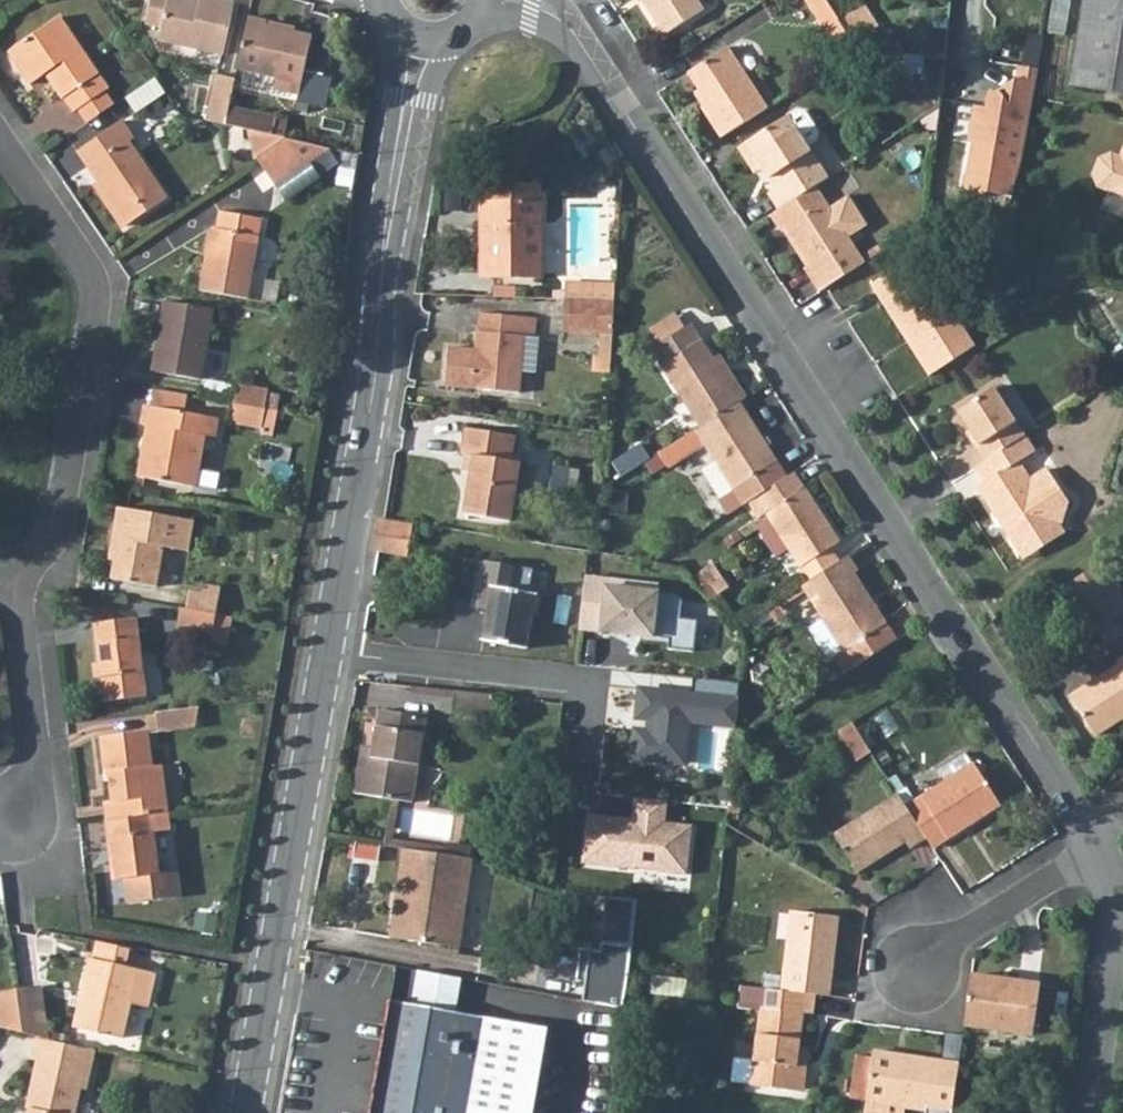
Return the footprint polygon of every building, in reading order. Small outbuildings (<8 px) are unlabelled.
[(144,29),(161,33),(158,46),(222,60),(235,6),(210,1),(209,8),(174,0),(167,0),(167,2),(156,0),(151,0),(144,29)] [(670,33),(711,9),(705,0),(650,0),(670,33)] [(848,54),(861,46),(861,44),(843,16),(833,0),(813,0),(848,54)] [(1069,86),(1122,95),(1122,0),(1083,0),(1069,86)] [(865,3),(843,16),(861,44),(881,27),(865,3)] [(247,19),(237,72),(279,81),(276,96),(299,101),(300,101),(306,76),(314,40),(295,35),(294,40),(265,34),(268,24),(247,19)] [(63,20),(12,54),(33,87),(48,77),(64,102),(67,100),(77,114),(81,111),(107,94),(112,91),(63,20)] [(1044,35),(1026,32),(1021,62),(1039,65),(1044,35)] [(325,71),(328,36),(315,34),(311,70),(325,71)] [(722,120),(728,131),(777,100),(735,38),(694,65),(713,93),(706,98),(722,120)] [(968,153),(961,189),(1012,197),(1037,69),(1017,65),(1014,77),(995,92),(987,91),(985,107),(973,105),(966,142),(971,145),(968,153)] [(306,76),(300,101),(299,101),(298,106),(318,110),(325,81),(306,76)] [(217,81),(208,126),(225,129),(234,84),(217,81)] [(163,102),(154,87),(128,104),(137,119),(163,102)] [(107,94),(81,111),(91,125),(116,109),(107,94)] [(792,116),(750,142),(777,186),(773,189),(783,205),(819,183),(830,175),(812,147),(822,141),(823,133),(810,113),(803,111),(793,118),(792,116)] [(125,124),(79,154),(128,228),(170,201),(133,144),(137,141),(125,124)] [(1115,168),(1105,166),(1094,172),(1091,189),(1097,200),(1122,205),(1122,135),(1115,168)] [(291,143),(256,136),(271,157),(291,143)] [(271,157),(259,164),(279,192),(324,162),(314,148),(291,143),(271,157)] [(337,153),(314,148),(324,162),(337,153)] [(545,199),(547,185),(527,183),(517,183),(516,196),(489,195),(486,237),(497,238),(495,273),(547,276),(552,200),(545,199)] [(783,205),(773,211),(784,229),(789,226),(797,240),(806,251),(811,261),(805,263),(822,291),(831,285),(868,264),(866,259),(819,183),(783,205)] [(213,233),(201,295),(250,303),(264,223),(222,216),(218,234),(213,233)] [(929,353),(936,366),(976,340),(931,271),(917,280),(903,260),(872,279),(896,315),(902,311),(929,353)] [(572,280),(571,297),(586,297),(597,299),(614,301),(624,302),(624,287),(624,283),(572,280)] [(570,329),(621,334),(623,313),(624,302),(614,301),(597,299),(586,297),(571,297),(570,329)] [(524,383),(525,365),(527,327),(540,328),(541,308),(484,304),(481,338),(453,336),(450,377),(495,380),(524,383)] [(168,307),(156,376),(204,385),(216,315),(168,307)] [(661,332),(672,347),(699,329),(688,315),(661,332)] [(672,347),(667,350),(718,429),(751,408),(763,401),(752,383),(745,387),(722,352),(703,326),(699,329),(672,347)] [(527,327),(525,365),(537,365),(540,328),(527,327)] [(980,439),(989,454),(1031,428),(999,379),(962,403),(985,436),(980,439)] [(239,390),(236,407),(268,412),(271,395),(239,390)] [(146,451),(141,480),(186,488),(189,470),(200,473),(206,437),(216,439),(219,420),(146,407),(143,426),(150,428),(155,428),(150,453),(146,451)] [(268,412),(236,407),(233,425),(265,431),(268,412)] [(718,429),(709,435),(724,457),(728,466),(746,491),(733,501),(744,515),(759,505),(798,480),(785,458),(758,417),(751,408),(718,429)] [(474,423),(470,451),(481,452),(477,475),(471,513),(517,519),(522,477),(526,457),(518,456),(521,430),(474,423)] [(150,428),(146,451),(150,453),(155,428),(150,428)] [(989,454),(981,459),(991,474),(983,480),(992,496),(1026,544),(1065,518),(1070,514),(1074,494),(1055,462),(1036,474),(1025,459),(1043,448),(1040,441),(1031,428),(989,454)] [(563,465),(559,488),(572,489),(576,467),(563,465)] [(189,470),(186,488),(197,490),(200,473),(189,470)] [(798,480),(759,505),(774,525),(780,521),(820,584),(850,565),(841,550),(851,544),(821,496),(805,475),(798,480)] [(121,511),(114,553),(120,554),(115,582),(161,590),(168,548),(192,553),(197,524),(121,511)] [(382,515),(375,548),(411,554),(417,521),(382,515)] [(1065,518),(1026,544),(1033,554),(1073,529),(1065,518)] [(530,566),(482,557),(474,604),(485,606),(480,637),(523,645),(533,591),(526,589),(530,566)] [(820,584),(813,588),(846,638),(855,655),(846,660),(858,678),(910,643),(865,575),(869,572),(860,558),(850,565),(820,584)] [(652,585),(589,577),(583,629),(606,631),(606,626),(630,629),(629,634),(673,639),(672,649),(698,652),(702,620),(674,617),(675,600),(670,594),(651,591),(652,585)] [(192,596),(190,612),(220,617),(224,590),(208,587),(206,598),(192,596)] [(190,612),(185,612),(182,630),(199,634),(197,645),(215,648),(216,644),(221,617),(220,617),(190,612)] [(221,617),(216,644),(230,647),(236,620),(221,617)] [(139,621),(94,627),(105,706),(149,700),(139,621)] [(1110,638),(1119,651),(1122,649),(1122,628),(1110,638)] [(1082,703),(1107,740),(1122,730),(1122,675),(1082,703)] [(639,678),(634,761),(690,764),(693,725),(741,728),(744,685),(639,678)] [(375,701),(369,734),(416,741),(421,710),(375,701)] [(203,710),(161,716),(162,735),(200,730),(203,710)] [(864,725),(844,737),(860,759),(860,764),(862,766),(882,753),(864,725)] [(682,769),(701,769),(702,727),(694,727),(693,765),(661,764),(660,776),(682,777),(682,769)] [(107,804),(109,822),(171,814),(166,769),(156,769),(151,733),(103,739),(108,775),(112,775),(115,803),(107,804)] [(368,738),(360,787),(385,791),(391,792),(407,794),(416,741),(369,734),(368,738)] [(356,737),(348,786),(360,787),(368,738),(356,737)] [(925,804),(919,809),(938,841),(944,850),(993,818),(999,815),(1014,805),(989,765),(985,768),(978,756),(949,773),(958,787),(932,803),(925,804)] [(561,790),(558,806),(564,807),(566,792),(561,790)] [(391,792),(385,791),(378,841),(403,845),(455,854),(468,859),(471,859),(472,850),(384,836),(391,792)] [(665,797),(632,793),(629,816),(584,811),(580,860),(632,866),(634,856),(656,858),(655,868),(684,871),(690,822),(663,819),(665,797)] [(919,809),(910,795),(866,825),(859,828),(849,835),(872,873),(917,844),(921,850),(938,841),(919,809)] [(171,814),(109,822),(111,841),(116,841),(119,858),(114,858),(117,883),(163,876),(157,837),(173,835),(171,814)] [(403,845),(391,921),(442,930),(446,898),(452,867),(455,854),(403,845)] [(452,867),(446,898),(461,902),(466,867),(468,859),(455,854),(452,867)] [(635,893),(602,889),(597,1000),(629,1007),(635,893)] [(442,930),(441,941),(454,943),(456,930),(461,902),(446,898),(442,930)] [(787,940),(780,987),(813,992),(827,994),(833,949),(839,915),(800,911),(792,909),(790,922),(787,940)] [(391,921),(389,932),(441,941),(442,930),(391,921)] [(135,951),(132,963),(162,972),(166,959),(135,951)] [(83,998),(75,1028),(114,1037),(122,1001),(142,1005),(150,971),(142,970),(87,958),(78,996),(83,998)] [(971,982),(962,1033),(1029,1043),(1038,992),(971,982)] [(780,987),(763,985),(760,1003),(754,1003),(742,1081),(788,1088),(799,1010),(810,1011),(813,992),(780,987)] [(40,986),(17,989),(24,1033),(36,1036),(47,1039),(40,986)] [(0,990),(0,1028),(24,1033),(17,989),(0,990)] [(390,994),(373,1112),(532,1112),(545,1016),(390,994)] [(78,996),(71,1027),(75,1028),(83,998),(78,996)] [(36,1036),(32,1055),(38,1056),(31,1090),(35,1092),(30,1112),(76,1112),(82,1088),(88,1089),(97,1050),(47,1039),(36,1036)] [(870,1054),(862,1107),(898,1112),(904,1112),(948,1112),(956,1067),(870,1054)]
